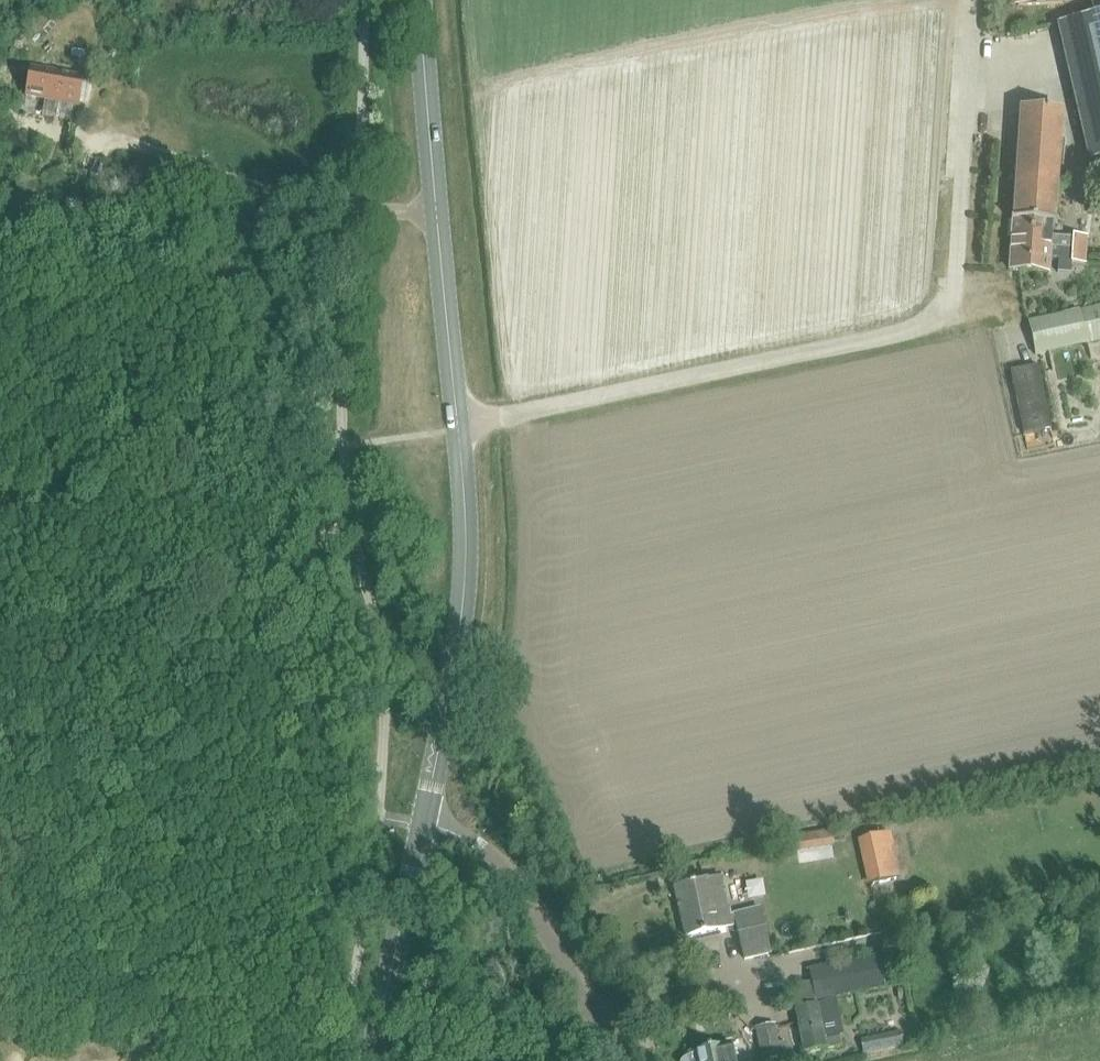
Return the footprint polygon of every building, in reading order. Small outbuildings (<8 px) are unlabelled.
[(1058,25),(1089,163),(1099,160),(1099,15),(1058,24),(1058,25)] [(33,69),(31,69),(26,95),(29,96),(78,105),(78,103),(83,103),(87,83),(82,83),(83,80),(80,80),(50,74),(50,73),(48,72),(33,69)] [(1021,112),(1012,220),(1052,222),(1052,223),(1053,223),(1061,116),(1021,112)] [(76,169),(73,181),(85,184),(88,172),(76,169)] [(1012,220),(1010,244),(1085,248),(1086,236),(1072,235),(1071,238),(1049,236),(1050,223),(1053,224),(1053,223),(1052,223),(1052,222),(1012,220)] [(1085,248),(1010,244),(1008,272),(1047,272),(1048,258),(1070,260),(1069,263),(1084,264),(1085,248)] [(1079,312),(1029,323),(1035,356),(1086,346),(1099,343),(1099,307),(1079,312)] [(1037,366),(1010,371),(1024,436),(1050,430),(1037,366)] [(795,839),(796,840),(798,853),(833,848),(831,833),(795,839)] [(892,834),(869,838),(857,841),(867,887),(902,880),(892,834)] [(687,939),(704,935),(719,932),(737,928),(745,961),(771,956),(773,956),(760,909),(731,916),(722,877),(675,888),(687,939)] [(809,969),(812,984),(790,989),(793,1003),(804,1054),(827,1049),(827,1050),(842,1047),(832,999),(886,989),(880,957),(809,969)] [(703,1020),(695,1022),(696,1029),(704,1027),(703,1020)] [(766,1028),(754,1030),(760,1060),(784,1060),(777,1026),(766,1028)] [(859,1038),(862,1052),(902,1043),(899,1030),(898,1030),(898,1028),(867,1035),(868,1036),(859,1038)] [(697,1052),(698,1054),(690,1056),(690,1057),(685,1059),(684,1060),(736,1060),(733,1045),(697,1052)]
